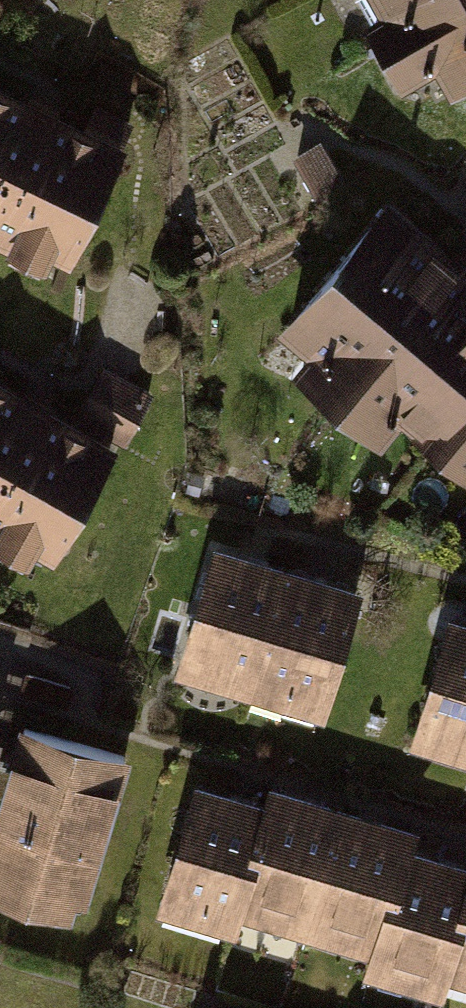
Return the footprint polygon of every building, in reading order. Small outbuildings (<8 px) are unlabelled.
[(381,2),(365,11),(403,78),(431,62),(444,86),(465,73),(465,0),(380,0),(381,2)] [(43,253),(48,243),(69,253),(124,139),(0,79),(0,233),(43,253)] [(461,255),(387,193),(275,328),(303,351),(287,369),(380,446),(403,418),(465,470),(465,259),(461,255)] [(83,415),(133,442),(160,393),(111,366),(83,415)] [(46,550),(111,436),(0,373),(0,524),(46,550)] [(356,590),(214,548),(179,667),(321,708),(356,590)] [(413,738),(465,753),(465,616),(451,612),(413,738)] [(20,712),(0,780),(0,889),(71,910),(76,893),(85,895),(129,745),(20,712)] [(198,774),(157,912),(236,935),(241,917),(368,954),(363,968),(445,993),(450,975),(465,980),(465,858),(412,841),(418,820),(267,775),(262,793),(198,774)]
